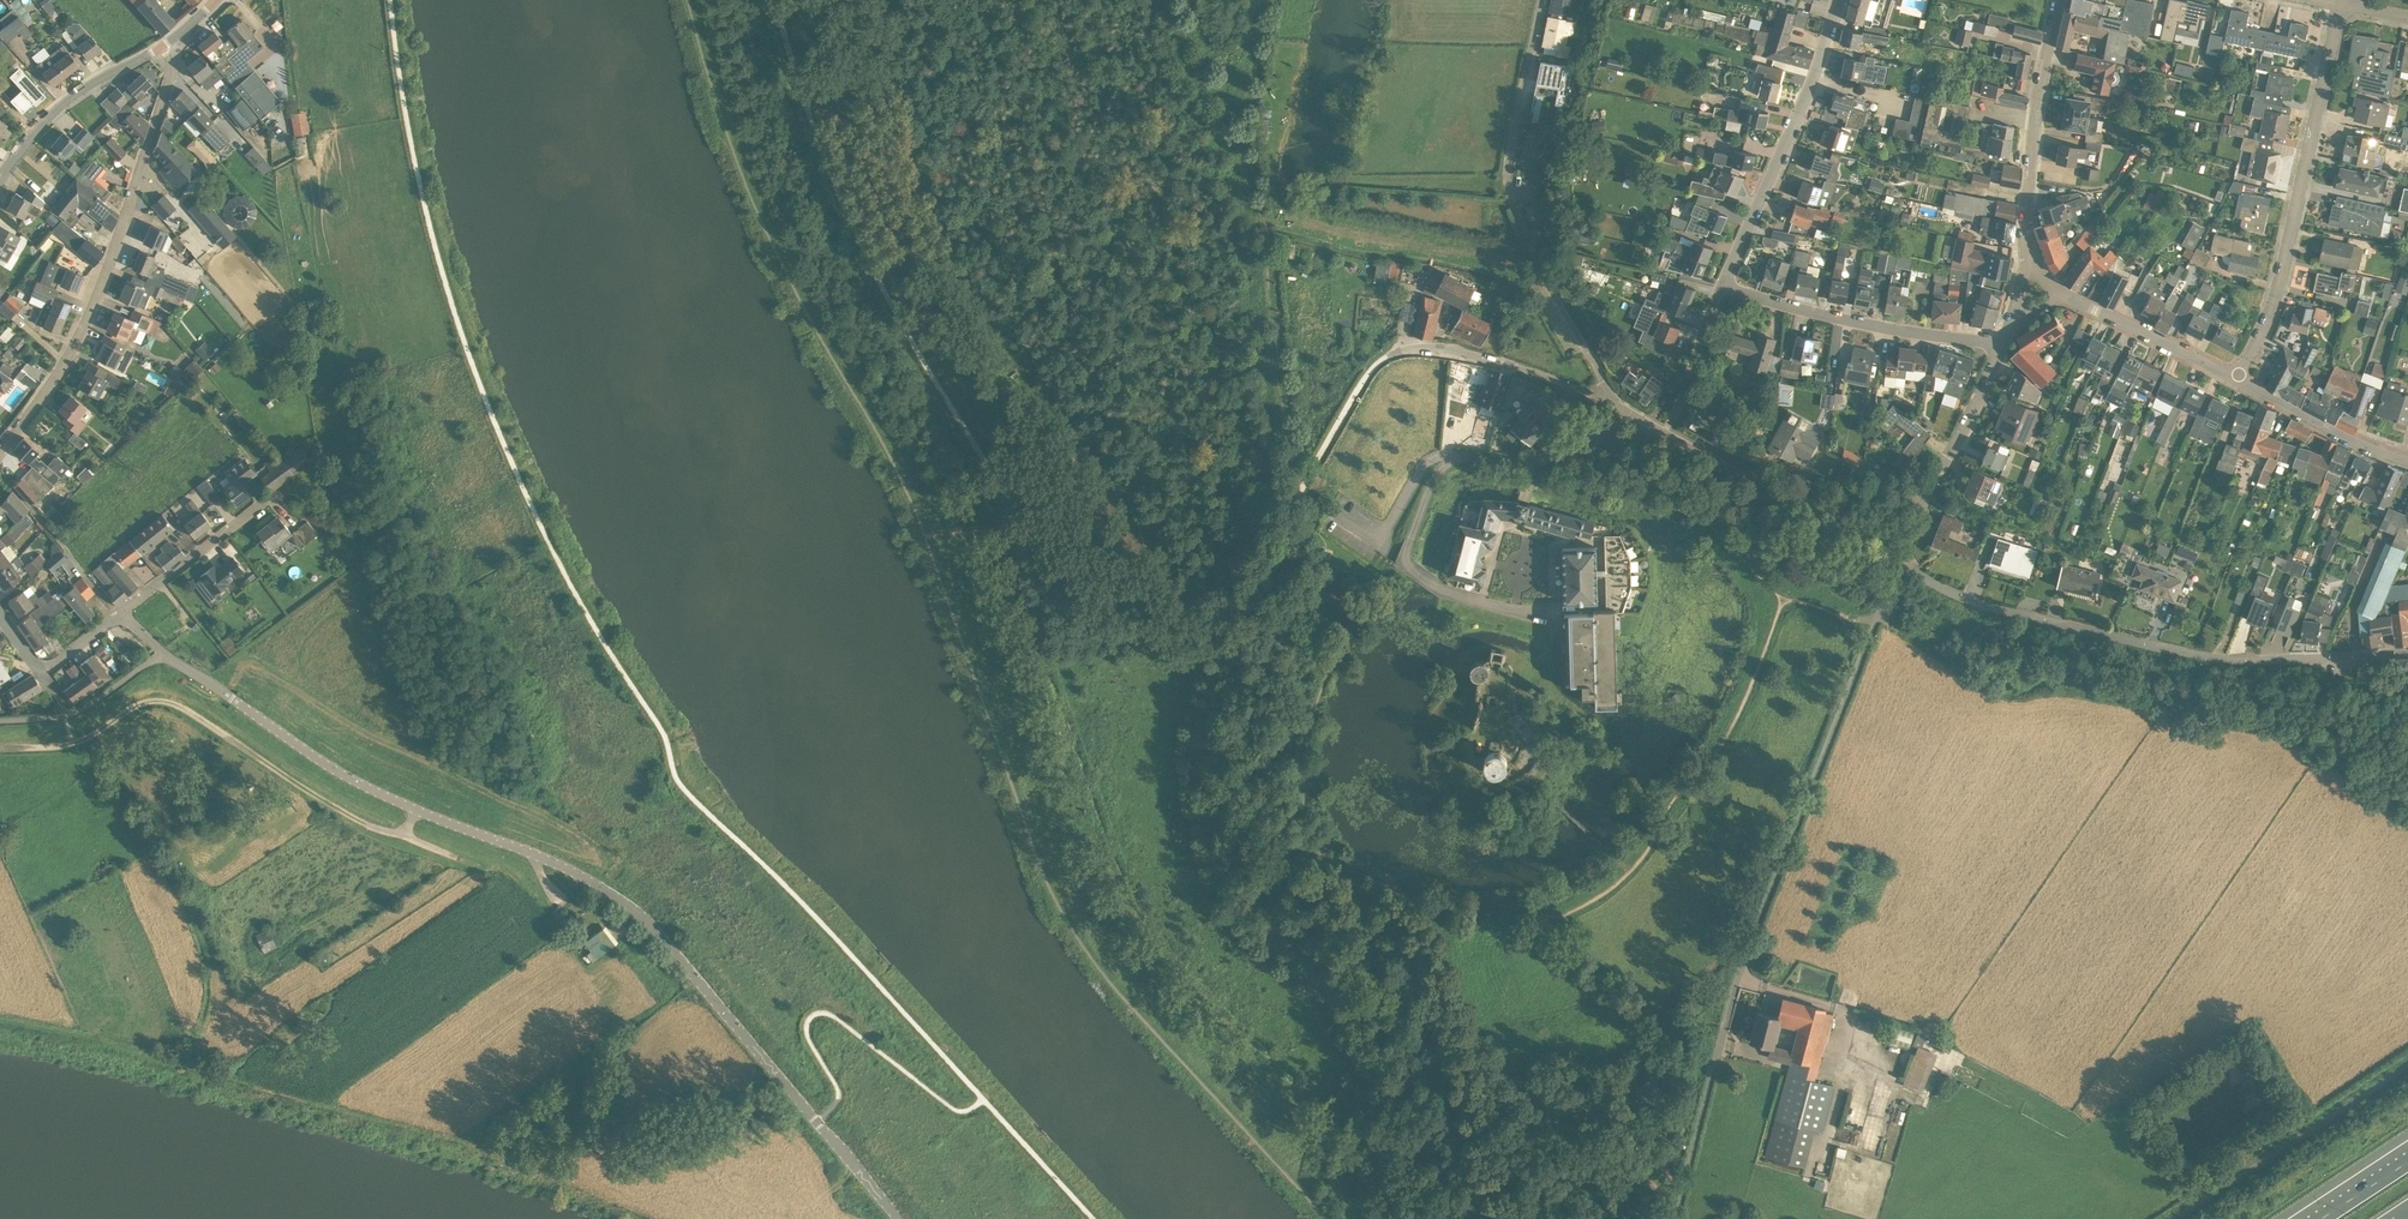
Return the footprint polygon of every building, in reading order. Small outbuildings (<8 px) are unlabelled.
[(47,11),(56,7),(54,0),(49,0),(43,2),(47,11)] [(162,34),(175,23),(156,0),(133,0),(162,34)] [(1576,17),(1580,0),(1553,0),(1550,12),(1552,12),(1551,18),(1549,18),(1546,30),(1548,30),(1544,46),(1558,49),(1557,55),(1568,58),(1570,48),(1565,47),(1568,34),(1572,35),(1576,17)] [(1875,12),(1879,0),(1851,0),(1850,4),(1875,12)] [(2148,37),(2151,18),(2154,4),(2135,0),(2071,0),(2069,11),(2065,10),(2058,38),(2069,41),(2072,29),(2075,18),(2084,20),(2086,12),(2100,16),(2097,25),(2109,29),(2128,33),(2148,37)] [(2210,6),(2187,1),(2186,3),(2172,0),(2169,0),(2159,40),(2173,43),(2177,26),(2178,22),(2189,24),(2187,31),(2198,33),(2201,19),(2207,20),(2210,6)] [(1646,2),(1642,17),(1655,20),(1658,4),(1646,2)] [(1875,12),(1850,4),(1845,20),(1862,25),(1871,27),(1875,12)] [(14,10),(23,22),(30,17),(21,5),(14,10)] [(1775,24),(1774,28),(1789,32),(1791,25),(1795,14),(1780,10),(1774,8),(1774,9),(1768,8),(1765,18),(1776,22),(1775,24)] [(2231,9),(2224,41),(2263,50),(2267,32),(2258,30),(2258,32),(2245,29),(2249,13),(2231,9)] [(14,11),(3,20),(7,25),(0,31),(0,36),(6,44),(20,33),(16,29),(24,23),(14,11)] [(1733,21),(1733,14),(1703,11),(1702,18),(1733,21)] [(1675,12),(1673,22),(1718,30),(1719,21),(1675,12)] [(2107,38),(2103,59),(2115,62),(2123,63),(2128,33),(2109,29),(2097,25),(2100,16),(2086,12),(2084,20),(2075,18),(2072,29),(2107,38)] [(1974,22),(1972,31),(1995,36),(1996,28),(2005,30),(2013,32),(2012,36),(2040,43),(2042,33),(2016,26),(2016,24),(2007,21),(2008,18),(1989,13),(1986,24),(1974,22)] [(1793,25),(1805,29),(1808,17),(1796,14),(1793,25)] [(1752,17),(1749,25),(1760,28),(1762,20),(1752,17)] [(1824,21),(1808,17),(1805,29),(1805,30),(1820,34),(1824,21)] [(225,75),(234,87),(242,81),(233,70),(248,57),(249,58),(250,58),(249,56),(259,48),(260,49),(263,47),(253,34),(241,19),(227,31),(239,46),(235,49),(237,51),(226,60),(233,68),(225,75)] [(2263,50),(2272,52),(2301,58),(2308,26),(2291,22),(2287,38),(2274,36),(2274,33),(2267,32),(2263,50)] [(100,49),(93,39),(90,36),(90,37),(82,27),(70,36),(78,46),(77,46),(87,59),(100,49)] [(1875,34),(1887,37),(1888,30),(1876,27),(1875,34)] [(1766,56),(1790,63),(1795,46),(1786,44),(1789,32),(1774,28),(1772,33),(1753,30),(1751,36),(1755,37),(1754,42),(1769,46),(1767,52),(1757,49),(1756,52),(1766,55),(1766,56)] [(1887,37),(1875,34),(1862,32),(1862,33),(1843,28),(1839,43),(1859,48),(1861,39),(1869,41),(1868,43),(1887,47),(1889,37),(1887,37)] [(1968,46),(1972,31),(1959,28),(1955,43),(1968,46)] [(198,46),(215,67),(223,75),(224,76),(225,75),(233,68),(226,60),(237,51),(235,49),(228,40),(224,43),(215,32),(198,46)] [(2207,50),(2214,51),(2217,37),(2210,36),(2207,50)] [(2358,91),(2390,98),(2394,76),(2395,69),(2386,68),(2390,53),(2377,50),(2379,41),(2355,36),(2347,72),(2361,75),(2358,91)] [(2069,41),(2058,38),(2055,48),(2067,51),(2069,41)] [(69,53),(63,45),(50,56),(65,76),(79,65),(69,53)] [(1802,48),(1795,46),(1790,63),(1809,68),(1814,51),(1808,49),(1802,48)] [(2003,46),(2000,59),(2017,62),(2014,77),(2025,79),(2030,54),(2021,52),(2021,51),(2016,50),(2016,51),(2013,51),(2013,48),(2003,46)] [(43,47),(32,56),(38,65),(37,66),(42,73),(45,77),(52,86),(65,76),(50,56),(43,47)] [(2115,62),(2103,59),(2078,53),(2074,70),(2095,74),(2091,90),(2108,94),(2110,86),(2111,86),(2112,86),(2113,86),(2115,86),(2116,85),(2117,84),(2118,83),(2119,81),(2119,80),(2120,79),(2120,78),(2120,77),(2119,75),(2119,74),(2118,73),(2118,72),(2117,71),(2116,71),(2115,70),(2113,70),(2115,62)] [(1606,63),(1621,67),(1624,58),(1609,54),(1606,63)] [(187,67),(195,76),(199,81),(206,89),(223,75),(215,67),(212,70),(207,64),(206,62),(205,62),(200,56),(187,67)] [(1845,58),(1841,75),(1859,79),(1861,72),(1867,73),(1867,69),(1872,71),(1875,58),(1867,56),(1865,62),(1845,58)] [(2255,69),(2268,71),(2270,64),(2257,61),(2255,69)] [(1548,96),(1556,98),(1555,105),(1565,107),(1567,100),(1573,69),(1566,68),(1566,67),(1541,62),(1537,80),(1551,82),(1548,96)] [(1784,70),(1757,63),(1756,69),(1765,72),(1758,96),(1776,101),(1781,84),(1775,82),(1777,76),(1782,78),(1784,70)] [(2191,78),(2194,67),(2176,63),(2174,73),(2191,78)] [(19,67),(9,76),(22,90),(10,101),(22,113),(34,103),(36,106),(46,96),(19,67)] [(121,109),(129,102),(135,109),(149,96),(145,91),(151,85),(142,74),(127,87),(135,95),(129,101),(117,88),(109,95),(121,109)] [(250,74),(242,81),(234,87),(248,103),(261,119),(276,105),(263,90),(250,74)] [(2294,79),(2269,74),(2265,93),(2281,97),(2281,98),(2283,99),(2283,97),(2289,99),(2294,79)] [(2394,76),(2390,98),(2399,100),(2403,78),(2394,76)] [(1984,83),(1981,95),(2000,99),(1999,102),(2026,107),(2028,98),(2002,92),(2003,88),(1984,83)] [(1937,88),(1935,98),(1970,106),(1972,96),(1937,88)] [(2257,101),(2259,91),(2251,89),(2250,96),(2254,97),(2253,100),(2254,100),(2257,101)] [(187,118),(199,107),(183,90),(170,102),(187,118)] [(1841,126),(1841,127),(1863,132),(1867,113),(1850,108),(1853,99),(1837,93),(1832,107),(1839,110),(1837,115),(1844,118),(1842,121),(1845,122),(1844,127),(1841,126)] [(2089,109),(2091,109),(2107,112),(2108,108),(2109,100),(2073,93),(2072,99),(2067,99),(2064,113),(2087,117),(2089,109)] [(2012,139),(2011,139),(1991,135),(1988,148),(1974,146),(1975,141),(1963,138),(1970,106),(1935,98),(1931,97),(1920,144),(1981,157),(2006,163),(2008,156),(2012,139)] [(1917,98),(1911,125),(1921,127),(1927,100),(1917,98)] [(2389,105),(2369,100),(2357,98),(2355,105),(2361,106),(2358,120),(2384,126),(2389,105)] [(258,117),(253,111),(243,99),(228,111),(243,130),(258,117)] [(2277,105),(2262,102),(2257,101),(2254,100),(2249,115),(2263,119),(2260,133),(2272,136),(2284,138),(2289,115),(2275,112),(2277,105)] [(129,102),(121,109),(115,114),(115,115),(109,121),(118,131),(124,124),(141,142),(142,143),(149,125),(134,110),(135,109),(129,102)] [(225,135),(199,107),(187,118),(201,132),(200,133),(217,152),(230,140),(225,135)] [(1729,110),(1727,119),(1765,128),(1768,113),(1749,108),(1748,114),(1729,110)] [(291,112),(295,135),(310,133),(307,110),(291,112)] [(2095,118),(2087,117),(2064,113),(2062,128),(2063,128),(2063,131),(2070,132),(2071,129),(2086,132),(2085,142),(2086,142),(2101,144),(2103,134),(2093,132),(2095,118)] [(169,137),(176,130),(164,118),(160,129),(169,137)] [(11,131),(5,127),(6,125),(0,120),(0,145),(11,131)] [(1991,135),(2011,139),(2014,127),(1993,124),(1993,125),(1981,123),(1980,128),(1992,130),(1991,135)] [(2246,127),(2230,123),(2228,133),(2244,137),(2246,127)] [(1850,132),(1841,129),(1830,125),(1828,132),(1824,131),(1820,144),(1833,148),(1834,147),(1844,150),(1850,132)] [(63,132),(52,146),(58,151),(56,153),(62,158),(64,156),(65,157),(74,147),(79,152),(93,136),(90,134),(84,128),(73,141),(63,132)] [(186,160),(169,141),(161,132),(152,151),(165,164),(159,170),(167,178),(186,160)] [(2345,161),(2374,168),(2380,140),(2363,136),(2362,138),(2349,135),(2345,151),(2348,151),(2345,161)] [(2251,178),(2274,183),(2281,154),(2257,148),(2259,140),(2244,137),(2241,146),(2240,150),(2246,151),(2246,148),(2257,150),(2251,178)] [(125,153),(111,138),(103,145),(117,160),(125,153)] [(2100,152),(2101,144),(2086,142),(2085,149),(2059,145),(2056,162),(2075,166),(2076,156),(2086,158),(2087,150),(2100,152)] [(244,155),(247,158),(255,167),(264,159),(253,147),(244,155)] [(1697,158),(1718,163),(1741,168),(1751,170),(1755,155),(1735,151),(1734,157),(1727,155),(1727,154),(1715,152),(1715,151),(1699,148),(1697,158)] [(1683,164),(1683,160),(1679,159),(1679,153),(1665,151),(1664,162),(1683,164)] [(1855,161),(1840,157),(1831,154),(1830,159),(1816,155),(1811,171),(1828,176),(1833,160),(1853,167),(1855,161)] [(93,160),(77,180),(97,197),(86,210),(95,217),(99,220),(110,207),(104,202),(111,193),(95,180),(104,169),(93,160)] [(2022,168),(1994,162),(1992,169),(2002,171),(1999,183),(2020,188),(2022,168)] [(1741,169),(1741,168),(1718,163),(1711,178),(1706,176),(1703,183),(1691,181),(1689,192),(1707,196),(1709,185),(1726,192),(1727,191),(1735,195),(1738,186),(1739,187),(1744,177),(1738,175),(1741,169)] [(2083,167),(2081,179),(2098,181),(2099,170),(2083,167)] [(2382,177),(2341,168),(2339,178),(2337,177),(2335,187),(2377,197),(2382,177)] [(1973,174),(1971,184),(1988,188),(1990,178),(1973,174)] [(1873,177),(1870,187),(1883,190),(1885,180),(1873,177)] [(76,179),(63,195),(76,206),(79,203),(86,210),(97,197),(77,180),(76,179)] [(1797,198),(1817,205),(1817,204),(1826,207),(1835,183),(1824,181),(1822,187),(1803,181),(1797,198)] [(2271,198),(2259,195),(2253,194),(2255,186),(2233,181),(2228,191),(2244,194),(2239,218),(2249,220),(2246,230),(2263,233),(2271,198)] [(2143,204),(2156,211),(2166,194),(2153,187),(2143,204)] [(2405,188),(2400,210),(2407,212),(2407,189),(2405,188)] [(16,193),(7,208),(17,214),(24,218),(28,211),(36,216),(44,202),(34,192),(29,201),(22,197),(16,193)] [(1943,207),(1982,215),(2016,222),(2015,222),(2018,205),(2017,204),(2017,205),(1997,201),(1956,193),(1955,196),(1945,194),(1943,207)] [(2041,225),(2053,222),(2068,217),(2070,222),(2071,222),(2092,212),(2086,196),(2080,198),(2079,193),(2060,196),(2062,202),(2037,210),(2037,211),(2041,224),(2041,225)] [(70,212),(76,206),(63,195),(52,208),(65,219),(63,221),(72,228),(80,219),(70,212)] [(175,209),(164,196),(153,206),(164,219),(175,209)] [(252,221),(253,220),(254,218),(254,217),(254,215),(255,214),(255,212),(255,211),(255,209),(254,207),(254,206),(253,204),(252,203),(251,202),(250,201),(248,200),(247,199),(245,198),(244,197),(242,197),(241,197),(239,197),(237,197),(236,197),(234,198),(233,199),(231,199),(230,200),(229,202),(228,203),(227,204),(226,206),(225,207),(225,209),(225,211),(225,212),(225,214),(225,215),(226,217),(226,219),(227,220),(228,221),(229,223),(230,224),(232,225),(233,225),(235,226),(236,227),(238,227),(239,227),(241,227),(243,227),(244,226),(246,226),(247,225),(248,224),(250,223),(251,222),(252,221)] [(190,209),(211,233),(223,223),(202,198),(190,209)] [(2350,208),(2345,207),(2333,204),(2329,224),(2347,228),(2347,225),(2374,231),(2379,206),(2352,200),(2350,208)] [(1830,209),(1821,206),(1820,211),(1807,206),(1806,208),(1795,205),(1790,219),(1809,226),(1812,217),(1827,222),(1829,215),(1832,217),(1832,219),(1843,223),(1846,214),(1830,209)] [(110,207),(99,220),(112,230),(118,218),(119,215),(119,214),(110,207)] [(55,223),(60,217),(51,210),(46,216),(55,223)] [(1681,210),(1674,227),(1689,231),(1693,221),(1705,226),(1719,233),(1726,216),(1712,210),(1709,215),(1698,210),(1695,217),(1681,210)] [(1982,215),(1981,221),(1994,224),(1994,225),(2014,229),(2015,223),(2016,222),(1982,215)] [(2034,228),(2039,242),(2058,235),(2065,231),(2073,227),(2071,222),(2070,222),(2068,217),(2053,222),(2041,225),(2034,228)] [(54,228),(69,240),(67,243),(76,251),(86,239),(72,228),(63,221),(62,220),(54,228)] [(2194,249),(2206,227),(2194,220),(2182,243),(2194,249)] [(2013,239),(2014,229),(1994,225),(1994,224),(1981,221),(1979,233),(2012,240),(2013,240),(2013,239)] [(2091,223),(2075,243),(2085,250),(2101,230),(2091,223)] [(8,231),(0,226),(0,257),(7,261),(16,245),(15,245),(20,238),(8,231)] [(167,233),(161,230),(150,226),(144,242),(155,247),(160,249),(167,233)] [(1816,229),(1814,237),(1834,244),(1836,236),(1816,229)] [(1796,244),(1798,234),(1773,230),(1771,239),(1796,244)] [(2228,269),(2242,272),(2254,275),(2258,258),(2249,256),(2250,251),(2251,252),(2253,243),(2232,238),(2232,237),(2216,233),(2213,248),(2224,251),(2224,252),(2224,253),(2224,254),(2224,255),(2225,256),(2225,257),(2226,258),(2227,259),(2227,260),(2228,260),(2230,261),(2228,269)] [(176,235),(172,239),(170,241),(180,252),(186,247),(176,235)] [(2039,242),(2045,259),(2063,247),(2058,235),(2039,242)] [(1660,249),(1669,250),(1673,252),(1675,249),(1707,263),(1713,248),(1694,240),(1691,247),(1673,240),(1665,236),(1660,249)] [(1971,250),(1973,242),(1957,238),(1950,267),(1969,271),(1986,275),(2006,279),(2010,258),(1982,252),(1971,250)] [(76,251),(85,258),(94,266),(104,254),(86,239),(76,251)] [(2321,261),(2350,267),(2348,272),(2355,274),(2357,269),(2359,269),(2364,248),(2326,240),(2321,261)] [(1839,244),(1830,288),(1828,299),(1845,303),(1849,282),(1841,280),(1842,277),(1841,276),(1845,257),(1849,257),(1851,246),(1839,244)] [(2067,259),(2063,247),(2045,259),(2046,263),(2046,264),(2047,265),(2053,273),(2067,259)] [(2102,274),(2103,272),(2110,264),(2090,248),(2081,257),(2074,265),(2062,282),(2076,291),(2093,267),(2102,274)] [(2196,248),(2194,252),(2189,261),(2203,269),(2210,256),(2196,248)] [(1700,277),(1707,263),(1675,249),(1673,252),(1669,250),(1667,254),(1672,256),(1671,257),(1685,262),(1682,269),(1700,277)] [(1815,297),(1815,294),(1818,278),(1806,275),(1810,253),(1795,250),(1792,265),(1800,266),(1799,274),(1795,293),(1815,297)] [(133,259),(130,264),(134,266),(132,268),(144,273),(149,275),(146,281),(165,289),(165,290),(177,295),(184,298),(190,285),(182,282),(182,281),(179,280),(163,273),(162,275),(153,272),(156,265),(152,263),(154,257),(151,255),(140,251),(136,260),(133,259)] [(2092,288),(2087,296),(2098,302),(2112,309),(2122,290),(2130,295),(2139,277),(2124,268),(2127,263),(2118,255),(2110,264),(2103,272),(2111,279),(2107,285),(2097,280),(2092,288)] [(1885,273),(1894,275),(1897,257),(1888,256),(1885,273)] [(1789,263),(1773,258),(1770,266),(1768,265),(1762,282),(1780,289),(1785,275),(1784,275),(1789,263)] [(1392,263),(1391,266),(1382,264),(1379,280),(1388,282),(1399,284),(1403,265),(1392,263)] [(2169,272),(2164,280),(2175,286),(2185,268),(2179,264),(2173,274),(2169,272)] [(72,272),(67,270),(58,266),(52,281),(76,291),(83,276),(72,272)] [(1911,267),(1909,281),(1925,283),(1927,268),(1911,267)] [(1869,308),(1869,305),(1877,306),(1880,289),(1873,287),(1874,280),(1870,279),(1872,271),(1860,268),(1853,305),(1869,308)] [(1960,270),(1951,269),(1950,273),(1949,285),(1945,320),(1958,322),(1960,304),(1956,303),(1958,286),(1960,270)] [(2407,293),(2407,272),(2403,270),(2396,291),(2407,295),(2407,293)] [(1646,271),(1644,278),(1665,283),(1667,276),(1646,271)] [(1945,320),(1949,285),(1950,273),(1934,271),(1933,281),(1935,281),(1933,293),(1938,293),(1937,301),(1934,301),(1932,319),(1945,320)] [(1966,299),(1998,308),(2001,298),(2003,292),(2003,291),(2003,290),(2002,290),(2005,279),(2006,280),(2006,279),(1986,275),(1969,271),(1966,290),(1966,299)] [(2353,291),(2356,274),(2343,271),(2341,278),(2337,277),(2337,276),(2318,272),(2314,291),(2333,295),(2340,297),(2342,289),(2353,291)] [(1445,275),(1443,278),(1433,273),(1426,285),(1426,286),(1436,292),(1456,302),(1453,307),(1461,311),(1461,310),(1462,311),(1473,289),(1445,275)] [(2156,320),(2166,300),(2169,296),(2158,290),(2160,286),(2157,284),(2159,280),(2147,274),(2139,289),(2150,295),(2141,312),(2156,320)] [(71,304),(56,297),(59,291),(36,281),(30,295),(45,302),(42,309),(64,319),(71,304)] [(165,290),(165,289),(146,281),(144,288),(127,281),(120,299),(136,306),(144,309),(149,294),(161,299),(165,290)] [(1667,294),(1689,303),(1695,290),(1677,283),(1675,288),(1670,286),(1667,294)] [(2211,288),(2202,284),(2196,296),(2205,301),(2211,288)] [(1902,287),(1889,285),(1884,311),(1904,314),(1907,296),(1900,295),(1902,287)] [(2186,292),(2176,312),(2185,317),(2195,297),(2186,292)] [(1655,304),(1666,309),(1684,317),(1689,303),(1667,294),(1664,293),(1661,301),(1657,299),(1655,304)] [(2166,300),(2156,320),(2153,326),(2154,327),(2154,326),(2165,332),(2166,333),(2175,314),(2170,311),(2177,296),(2170,293),(2169,296),(2166,300)] [(2219,312),(2224,301),(2227,296),(2220,293),(2210,314),(2216,317),(2219,312)] [(16,313),(22,306),(9,295),(3,302),(16,313)] [(9,295),(22,306),(26,302),(9,295)] [(1424,297),(1414,336),(1431,340),(1438,313),(1439,308),(1441,301),(1424,297)] [(1968,323),(1981,325),(1993,326),(1998,309),(1998,308),(1966,299),(1965,308),(1971,308),(1968,323)] [(2371,303),(2358,300),(2355,312),(2368,316),(2371,303)] [(2219,312),(2225,315),(2230,304),(2224,301),(2219,312)] [(16,313),(3,302),(0,305),(0,312),(9,320),(16,313)] [(2329,321),(2334,310),(2318,304),(2314,315),(2329,321)] [(1643,345),(1659,352),(1665,355),(1670,342),(1673,343),(1679,329),(1663,322),(1666,315),(1652,309),(1644,305),(1639,316),(1659,325),(1654,337),(1648,334),(1643,345)] [(2193,314),(2185,331),(2200,338),(2208,322),(2197,316),(2200,309),(2192,305),(2188,312),(2193,314)] [(2291,328),(2308,333),(2314,309),(2300,306),(2298,315),(2294,314),(2291,328)] [(58,334),(64,319),(42,309),(35,323),(43,327),(58,334)] [(160,322),(132,309),(128,318),(114,312),(107,330),(131,341),(135,339),(140,329),(154,336),(160,322)] [(1451,331),(1466,338),(1481,346),(1492,326),(1462,311),(1461,310),(1461,311),(1451,331)] [(2210,329),(2216,332),(2212,340),(2230,349),(2236,336),(2229,332),(2232,326),(2222,321),(2224,316),(2218,313),(2210,329)] [(2065,329),(2055,314),(2018,338),(2023,346),(2013,355),(2043,388),(2056,374),(2033,350),(2065,329)] [(2368,317),(2365,331),(2376,333),(2379,319),(2368,317)] [(10,327),(1,333),(6,340),(15,333),(10,327)] [(2074,338),(2085,343),(2089,334),(2078,329),(2074,338)] [(125,346),(115,340),(104,334),(100,342),(103,344),(95,358),(113,368),(125,346)] [(1783,357),(1771,353),(1775,340),(1759,335),(1756,342),(1736,336),(1732,349),(1753,355),(1749,367),(1779,376),(1779,374),(1782,360),(1783,357)] [(1797,336),(1793,356),(1815,361),(1817,351),(1819,352),(1819,348),(1818,348),(1819,341),(1797,336)] [(2098,363),(2107,344),(2094,337),(2089,348),(2090,348),(2086,357),(2088,358),(2084,367),(2093,371),(2098,363)] [(196,349),(205,359),(215,350),(205,340),(196,349)] [(2106,367),(2111,369),(2120,350),(2108,344),(2107,344),(2098,363),(2093,371),(2102,376),(2106,367)] [(2278,368),(2276,372),(2274,376),(2273,376),(2273,377),(2273,378),(2287,385),(2289,381),(2293,374),(2295,372),(2304,377),(2311,363),(2318,349),(2309,345),(2301,362),(2290,356),(2288,358),(2281,354),(2274,366),(2278,368)] [(16,351),(11,346),(2,356),(8,360),(16,351)] [(1926,371),(1928,355),(1915,353),(1916,349),(1899,346),(1898,356),(1887,355),(1885,376),(1905,379),(1906,369),(1926,371)] [(1854,348),(1851,363),(1848,362),(1844,380),(1867,384),(1874,352),(1854,348)] [(1935,377),(1948,381),(1951,373),(1957,354),(1938,349),(1937,352),(1938,353),(1933,367),(1935,368),(1932,376),(1925,375),(1923,390),(1933,391),(1935,377)] [(1951,373),(1948,381),(1944,393),(1957,397),(1959,389),(1955,388),(1958,378),(1966,381),(1973,360),(1957,354),(1951,373)] [(2113,386),(2109,395),(2124,403),(2131,388),(2144,362),(2129,354),(2119,373),(2113,386)] [(121,380),(99,367),(89,361),(80,376),(83,378),(79,386),(98,397),(105,383),(116,389),(121,380)] [(176,367),(170,373),(183,387),(203,370),(195,361),(181,373),(176,367)] [(2152,388),(2161,371),(2152,366),(2153,365),(2146,361),(2145,363),(2144,362),(2131,388),(2148,396),(2148,395),(2153,398),(2155,394),(2157,391),(2152,388)] [(2388,367),(2375,362),(2371,374),(2384,379),(2388,367)] [(4,392),(13,380),(8,377),(12,370),(3,364),(0,368),(0,397),(4,392)] [(2312,373),(2320,376),(2323,368),(2315,366),(2312,373)] [(2332,397),(2333,393),(2334,390),(2342,394),(2348,379),(2346,378),(2346,373),(2335,367),(2332,374),(2324,390),(2325,390),(2323,396),(2320,405),(2306,398),(2302,407),(2301,407),(2316,415),(2326,420),(2330,409),(2332,397)] [(1507,374),(1492,369),(1486,388),(1478,386),(1473,402),(1498,410),(1509,373),(1508,373),(1507,374)] [(2032,400),(2037,388),(2023,373),(2017,370),(2009,390),(2032,400)] [(1639,378),(1629,371),(1621,382),(1632,391),(1633,389),(1642,395),(1639,400),(1645,405),(1652,396),(1655,398),(1657,395),(1664,385),(1652,376),(1649,380),(1641,374),(1639,378)] [(2166,373),(2157,391),(2155,394),(2175,404),(2185,383),(2166,373)] [(2299,386),(2289,381),(2287,385),(2273,378),(2267,388),(2282,396),(2302,407),(2306,398),(2320,405),(2323,396),(2310,389),(2306,396),(2297,390),(2299,386)] [(171,379),(164,391),(171,395),(178,383),(171,379)] [(2348,379),(2342,394),(2341,395),(2355,400),(2361,384),(2348,379)] [(2359,392),(2352,413),(2362,417),(2370,396),(2373,397),(2376,387),(2363,382),(2359,392)] [(2175,404),(2166,421),(2174,425),(2183,407),(2196,414),(2206,394),(2192,387),(2193,387),(2185,383),(2175,404)] [(2101,400),(2105,391),(2099,388),(2094,396),(2101,400)] [(2407,393),(2406,395),(2387,389),(2379,413),(2398,419),(2398,421),(2407,424),(2407,394),(2407,393)] [(1845,413),(1848,394),(1835,393),(1833,412),(1845,413)] [(1530,406),(1549,422),(1558,410),(1539,395),(1530,406)] [(67,416),(62,422),(77,434),(85,425),(78,419),(86,408),(71,396),(59,410),(67,416)] [(2202,440),(2207,443),(2211,441),(2213,442),(2230,405),(2214,398),(2207,414),(2206,413),(2204,417),(2199,414),(2191,435),(2198,438),(2199,435),(2201,436),(2202,440)] [(2029,423),(2036,426),(2039,418),(2037,417),(2039,412),(2009,400),(1997,428),(2007,432),(2005,436),(2025,444),(2030,433),(2026,431),(2029,423)] [(1516,415),(1520,418),(1539,434),(1549,422),(1530,406),(1526,403),(1516,415)] [(2277,410),(2261,404),(2244,446),(2261,452),(2260,453),(2269,456),(2274,440),(2267,437),(2269,433),(2270,430),(2277,410)] [(1895,422),(1905,430),(1898,440),(1906,446),(1901,453),(1912,462),(1917,457),(1915,455),(1930,435),(1926,431),(1926,430),(1893,405),(1878,424),(1888,431),(1895,422)] [(1717,443),(1726,428),(1715,422),(1717,418),(1697,407),(1686,426),(1717,443)] [(1860,419),(1873,421),(1874,409),(1862,407),(1860,419)] [(2236,463),(2239,455),(2254,415),(2239,410),(2232,429),(2238,431),(2237,436),(2234,446),(2227,444),(2222,458),(2236,463)] [(2356,434),(2357,432),(2362,419),(2362,417),(2352,413),(2350,413),(2344,410),(2341,415),(2340,415),(2336,424),(2356,434)] [(1803,466),(1815,445),(1820,436),(1808,429),(1811,424),(1789,412),(1769,448),(1803,466)] [(2120,436),(2127,416),(2117,412),(2109,432),(2120,436)] [(1920,413),(1919,419),(1933,429),(1934,423),(1920,413)] [(1539,434),(1520,418),(1511,430),(1530,445),(1539,434)] [(2301,424),(2292,419),(2286,429),(2296,434),(2300,426),(2301,424)] [(2127,432),(2138,434),(2141,423),(2130,420),(2127,432)] [(2156,441),(2164,445),(2167,439),(2159,435),(2156,441)] [(32,467),(45,478),(52,485),(69,467),(58,457),(54,457),(47,465),(40,459),(39,460),(34,456),(39,451),(24,437),(13,450),(32,467)] [(2300,447),(2295,464),(2295,465),(2298,466),(2295,473),(2319,481),(2331,459),(2338,443),(2327,437),(2327,438),(2328,439),(2321,455),(2313,451),(2300,447)] [(2267,485),(2273,472),(2278,459),(2295,464),(2300,447),(2275,439),(2274,440),(2269,456),(2264,468),(2259,482),(2267,485)] [(2091,454),(2093,442),(2082,440),(2080,452),(2091,454)] [(2342,473),(2352,450),(2338,444),(2328,467),(2324,479),(2333,482),(2337,471),(2342,473)] [(2003,470),(2006,464),(2009,456),(1989,447),(1983,462),(2003,470)] [(294,472),(309,461),(300,448),(285,460),(294,472)] [(1846,448),(1842,457),(1857,462),(1860,454),(1846,448)] [(2360,482),(2367,482),(2370,476),(2368,475),(2373,464),(2356,457),(2348,474),(2345,473),(2340,485),(2348,488),(2353,477),(2357,479),(2360,473),(2364,474),(2360,482)] [(241,482),(246,478),(254,472),(245,460),(237,466),(228,474),(235,482),(224,490),(236,505),(235,503),(242,497),(243,499),(250,494),(241,482)] [(285,460),(273,468),(283,481),(294,472),(285,460)] [(2361,496),(2372,502),(2386,509),(2404,471),(2389,464),(2376,492),(2374,491),(2365,487),(2361,496)] [(54,487),(52,485),(45,478),(32,467),(24,475),(25,476),(22,479),(21,479),(14,485),(31,504),(43,493),(45,495),(54,487)] [(77,476),(83,483),(92,474),(86,468),(77,476)] [(283,481),(273,468),(262,477),(272,489),(283,481)] [(2003,483),(1976,471),(1967,492),(1994,504),(2003,483)] [(2400,483),(2406,486),(2407,482),(2407,472),(2405,471),(2400,483)] [(221,498),(212,486),(206,479),(197,486),(211,505),(221,498)] [(2115,482),(2107,502),(2114,505),(2122,485),(2115,482)] [(2326,491),(2320,489),(2315,503),(2320,505),(2326,491)] [(21,501),(12,491),(1,506),(0,506),(0,512),(2,509),(16,523),(29,510),(21,501)] [(211,524),(203,515),(201,512),(192,499),(185,504),(195,517),(184,525),(193,538),(211,524)] [(1524,523),(1566,536),(1574,538),(1576,532),(1591,536),(1594,523),(1539,508),(1528,505),(1527,505),(1523,504),(1519,503),(1518,502),(1493,501),(1491,499),(1488,500),(1484,500),(1476,528),(1460,524),(1447,575),(1463,579),(1463,580),(1482,585),(1486,570),(1481,568),(1486,546),(1492,548),(1500,519),(1513,521),(1519,522),(1524,524),(1524,523)] [(2396,510),(2389,507),(2381,527),(2397,534),(2392,545),(2407,551),(2407,548),(2407,512),(2407,515),(2396,510)] [(163,515),(129,541),(140,555),(173,528),(163,515)] [(1944,515),(1941,524),(1932,545),(1968,559),(1972,549),(1946,539),(1950,529),(1958,532),(1962,522),(1944,515)] [(308,521),(304,524),(291,534),(284,525),(283,526),(276,518),(257,533),(262,540),(260,541),(269,552),(285,540),(300,548),(318,534),(308,521)] [(2281,518),(2278,524),(2288,527),(2290,522),(2281,518)] [(0,538),(0,539),(7,546),(20,534),(13,526),(0,538)] [(2330,534),(2321,556),(2328,559),(2338,537),(2330,534)] [(1604,535),(1606,587),(1606,610),(1607,610),(1615,613),(1623,613),(1632,587),(1631,560),(1620,535),(1604,535)] [(1990,564),(2001,568),(2002,564),(2020,569),(2018,573),(2019,574),(2020,570),(2029,573),(2028,576),(2028,577),(2037,550),(2036,550),(2036,551),(2027,548),(2027,547),(2026,548),(1999,539),(1998,538),(1990,564)] [(102,563),(128,595),(137,587),(122,569),(140,555),(129,541),(102,563)] [(160,549),(163,552),(166,556),(159,562),(165,569),(184,554),(178,546),(175,549),(169,541),(160,549)] [(2130,555),(2131,554),(2140,558),(2142,553),(2141,553),(2141,551),(2123,543),(2120,550),(2130,555)] [(1597,601),(1596,574),(1595,547),(1563,548),(1564,603),(1597,601)] [(2407,581),(2407,548),(2407,551),(2395,578),(2407,582),(2407,581)] [(11,563),(0,549),(0,571),(11,563)] [(51,573),(56,568),(65,560),(58,552),(44,564),(51,573)] [(2354,562),(2346,581),(2356,585),(2367,558),(2359,554),(2355,563),(2354,562)] [(45,563),(38,555),(25,567),(32,575),(45,563)] [(2304,572),(2306,561),(2276,555),(2274,566),(2304,572)] [(15,570),(24,564),(19,557),(11,563),(0,571),(0,584),(4,589),(21,577),(15,570)] [(200,577),(202,579),(194,585),(206,600),(243,571),(232,558),(216,570),(213,566),(200,577)] [(128,595),(102,563),(93,570),(109,589),(105,592),(118,607),(130,598),(128,595)] [(2100,574),(2062,564),(2063,563),(2062,563),(2056,587),(2094,597),(2100,574)] [(2186,605),(2174,601),(2181,581),(2148,569),(2148,568),(2137,563),(2132,576),(2143,580),(2140,589),(2173,602),(2170,610),(2171,610),(2181,613),(2181,614),(2182,614),(2186,605)] [(2256,623),(2265,627),(2271,611),(2274,603),(2262,598),(2264,591),(2270,578),(2259,574),(2243,615),(2248,617),(2247,620),(2256,623)] [(64,594),(70,602),(75,609),(86,621),(94,614),(83,602),(94,592),(82,578),(64,594)] [(2235,598),(2242,601),(2247,589),(2240,586),(2235,598)] [(36,602),(40,607),(53,598),(48,591),(38,598),(35,593),(28,598),(23,591),(9,601),(18,615),(32,605),(36,602)] [(2277,630),(2290,635),(2300,611),(2292,607),(2295,598),(2285,594),(2274,621),(2279,623),(2277,630)] [(2316,594),(2313,601),(2312,600),(2308,610),(2305,618),(2302,640),(2319,642),(2322,616),(2329,599),(2316,594)] [(38,627),(64,609),(54,598),(53,598),(40,607),(29,615),(38,627)] [(2393,618),(2394,633),(2397,649),(2407,647),(2407,600),(2390,601),(2393,618)] [(1607,610),(1606,610),(1600,610),(1593,610),(1593,613),(1564,614),(1565,658),(1566,683),(1582,683),(1582,696),(1595,696),(1595,708),(1617,707),(1615,638),(1615,613),(1607,610)] [(48,641),(38,627),(29,615),(17,624),(36,651),(44,645),(49,653),(55,649),(49,641),(48,641)] [(2370,632),(2362,633),(2364,650),(2382,648),(2379,633),(2393,630),(2391,619),(2369,622),(2370,632)] [(118,646),(130,660),(135,656),(124,642),(118,646)] [(1511,681),(1511,676),(1512,675),(1512,674),(1513,673),(1513,672),(1513,671),(1513,670),(1512,669),(1512,668),(1511,667),(1510,666),(1510,665),(1509,665),(1508,665),(1507,664),(1506,664),(1505,664),(1504,664),(1506,654),(1505,654),(1505,651),(1491,649),(1489,659),(1488,659),(1487,659),(1486,659),(1485,660),(1484,660),(1483,661),(1483,662),(1482,662),(1479,661),(1478,662),(1476,662),(1475,662),(1474,663),(1473,664),(1472,665),(1471,666),(1471,667),(1470,668),(1470,669),(1470,670),(1470,671),(1470,673),(1470,674),(1470,675),(1471,676),(1472,677),(1473,678),(1474,679),(1475,680),(1476,680),(1477,681),(1475,702),(1478,707),(1471,730),(1467,739),(1467,741),(1463,741),(1463,746),(1467,746),(1470,763),(1475,763),(1475,762),(1483,763),(1483,765),(1484,766),(1484,768),(1484,769),(1485,770),(1486,772),(1487,773),(1488,774),(1489,774),(1491,775),(1492,776),(1493,776),(1495,776),(1496,776),(1497,776),(1499,775),(1500,775),(1501,774),(1508,782),(1513,784),(1522,779),(1523,782),(1536,775),(1538,771),(1535,770),(1539,761),(1541,762),(1543,758),(1541,757),(1543,748),(1543,745),(1542,742),(1544,741),(1541,736),(1539,732),(1540,732),(1541,728),(1537,727),(1537,728),(1532,723),(1535,717),(1534,715),(1533,713),(1531,712),(1529,715),(1517,709),(1515,691),(1516,691),(1516,690),(1513,691),(1511,681)] [(83,677),(92,689),(97,685),(108,677),(93,656),(93,655),(80,664),(87,674),(83,677)] [(129,663),(125,657),(115,665),(119,670),(129,663)] [(2395,670),(2395,671),(2396,671),(2398,672),(2397,672),(2398,673),(2399,673),(2407,672),(2407,659),(2397,659),(2396,660),(2397,660),(2396,661),(2395,661),(2395,662),(2395,666),(2395,670)] [(8,687),(4,680),(4,679),(9,676),(3,666),(2,667),(0,664),(0,692),(8,687)] [(64,690),(73,702),(81,697),(92,689),(83,677),(73,664),(66,670),(76,682),(64,690)] [(37,683),(34,678),(32,675),(2,695),(11,708),(41,688),(37,683)] [(584,938),(597,955),(617,940),(604,922),(584,938)] [(272,930),(258,934),(263,951),(277,947),(272,930)] [(1775,1120),(1765,1157),(1805,1167),(1815,1130),(1821,1132),(1833,1086),(1811,1080),(1813,1074),(1815,1074),(1823,1042),(1825,1042),(1833,1014),(1825,1011),(1825,1010),(1784,999),(1779,1018),(1758,1013),(1751,1042),(1771,1047),(1769,1057),(1790,1063),(1775,1120)] [(1894,1029),(1894,1043),(1912,1043),(1913,1029),(1894,1029)] [(1903,1083),(1922,1091),(1938,1051),(1919,1044),(1903,1083)]
